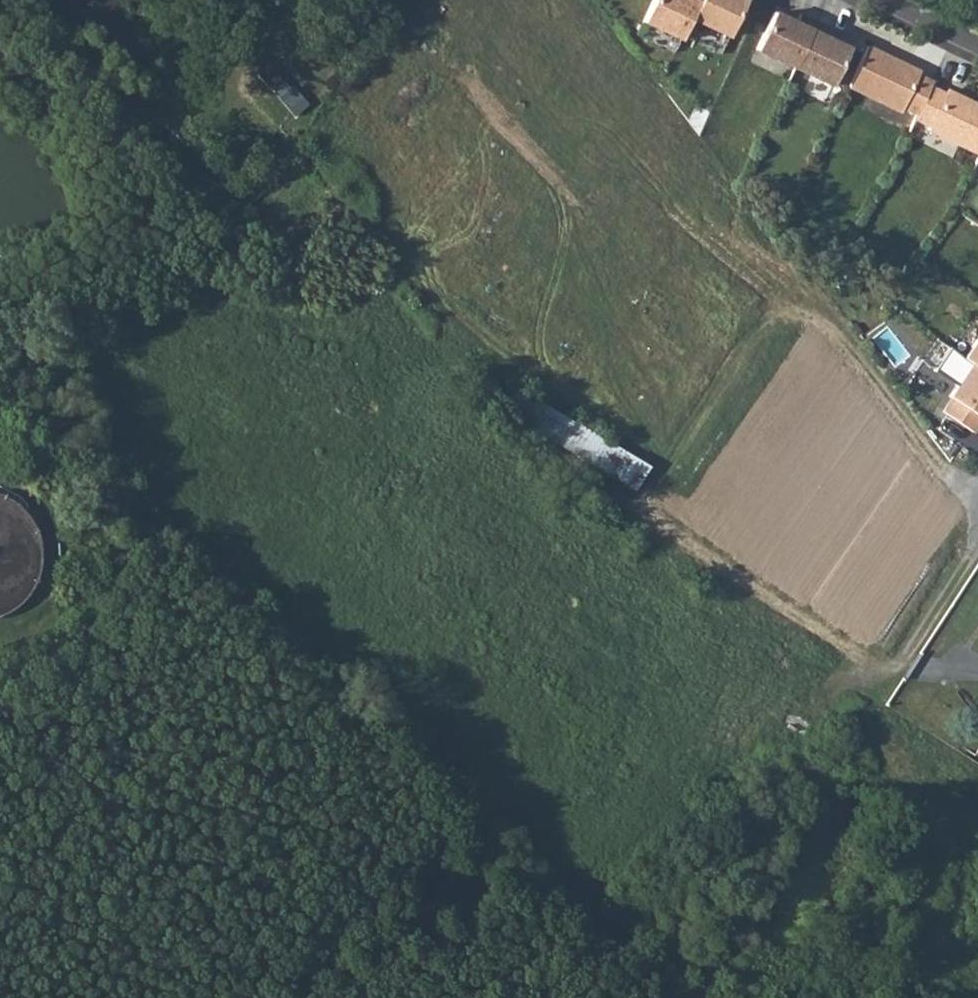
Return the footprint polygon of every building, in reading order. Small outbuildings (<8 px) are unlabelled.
[(702,0),(655,0),(643,24),(682,43),(692,22),(702,0)] [(692,22),(729,40),(747,3),(741,0),(702,0),(692,22)] [(796,26),(774,16),(756,52),(794,71),(816,25),(801,18),(796,26)] [(831,33),(816,25),(794,71),(832,89),(850,52),(839,47),(827,41),(831,33)] [(843,38),(831,33),(827,41),(839,47),(843,38)] [(920,76),(867,50),(848,89),(901,115),(903,111),(917,118),(930,91),(932,86),(918,79),(920,76)] [(930,91),(917,118),(915,123),(929,130),(928,133),(977,157),(977,109),(946,94),(945,98),(930,91)] [(963,363),(971,368),(977,373),(977,341),(963,363)] [(971,437),(977,427),(977,373),(971,368),(948,401),(951,403),(942,416),(971,437)] [(643,482),(655,458),(515,391),(503,414),(643,482)]
